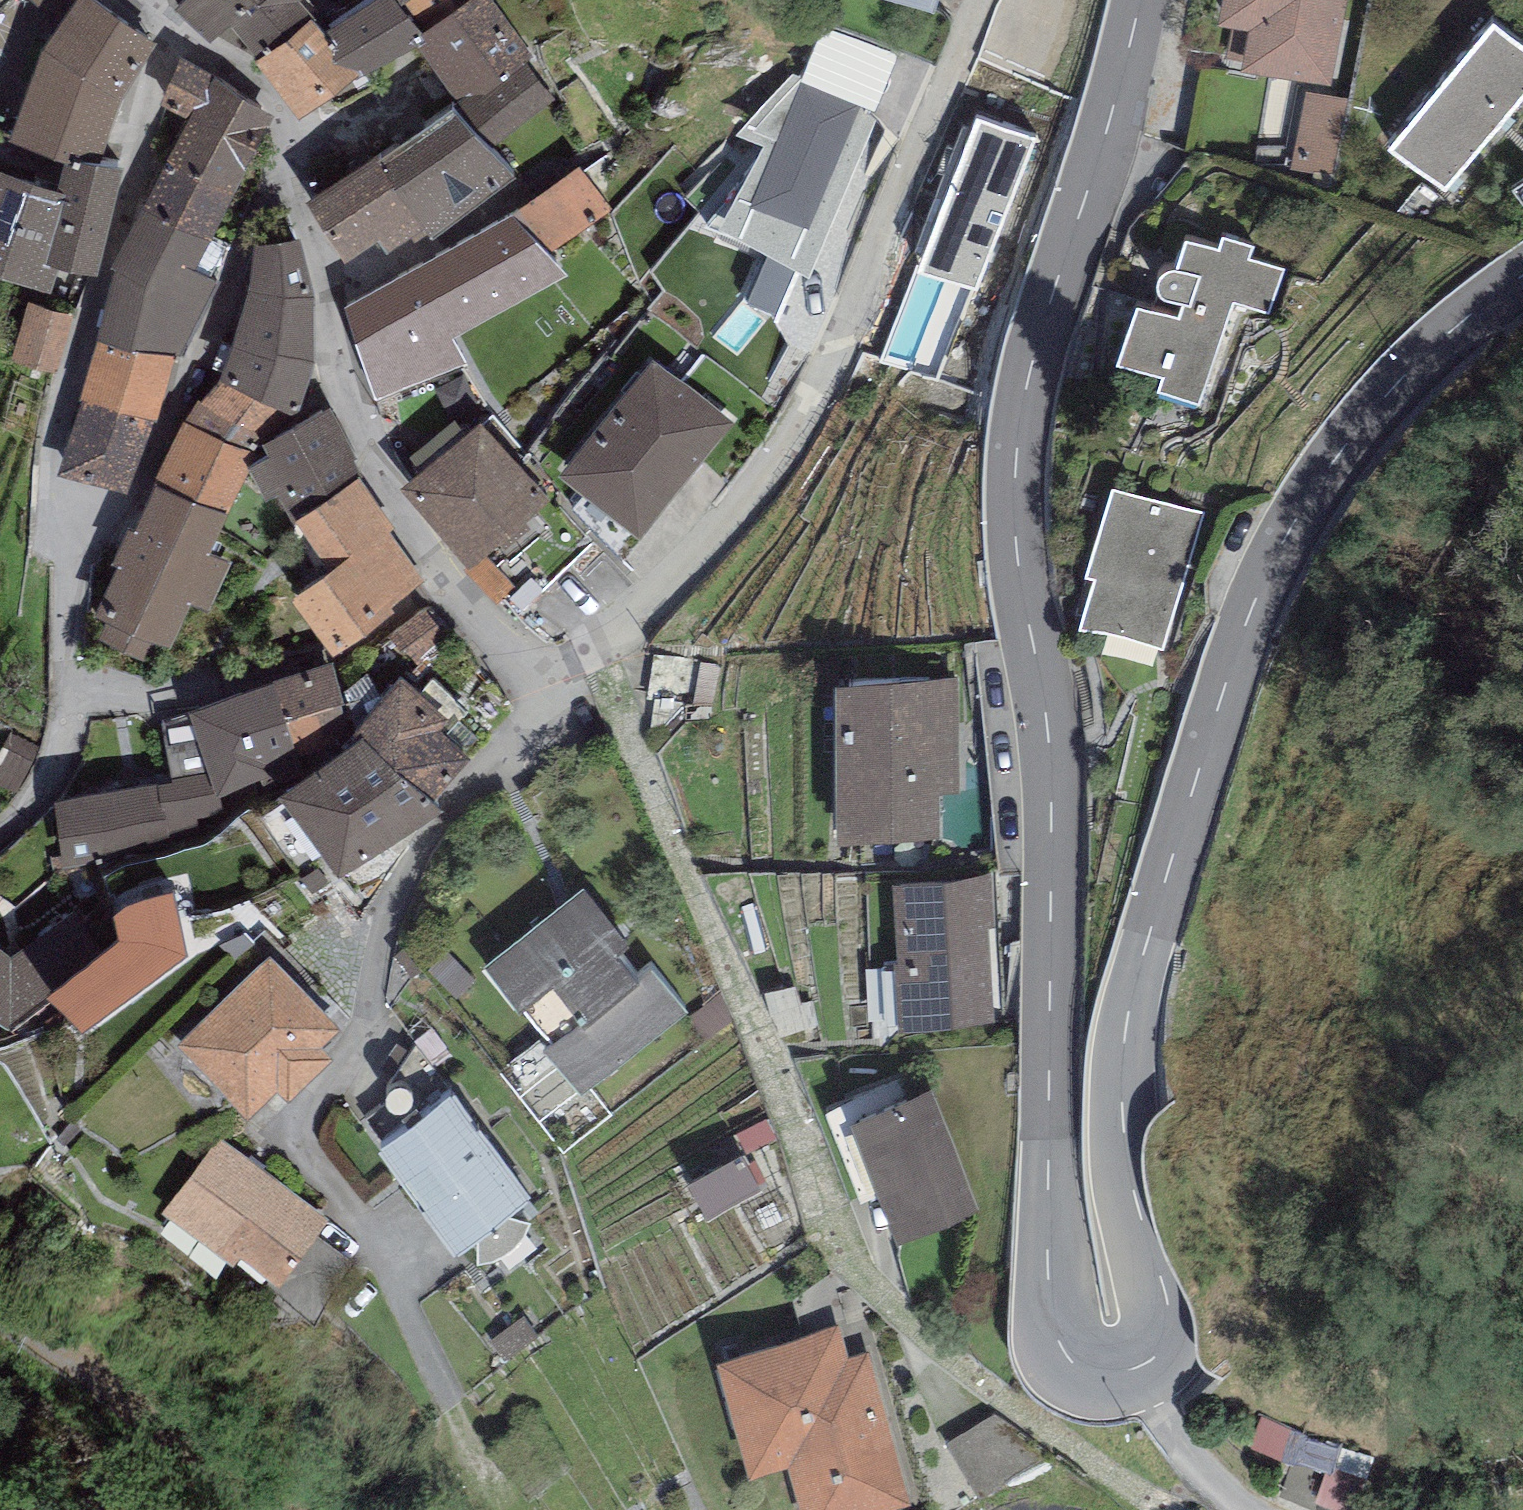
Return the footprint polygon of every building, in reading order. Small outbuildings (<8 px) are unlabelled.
[(116,0),(62,0),(42,27),(9,123),(67,137),(101,145),(118,84),(154,27),(116,0)] [(208,30),(230,11),(259,44),(309,0),(181,0),(208,30)] [(254,48),(299,107),(361,62),(323,15),(310,0),(309,0),(259,44),(254,48)] [(323,15),(361,62),(414,32),(409,24),(420,17),(409,0),(347,0),(323,15)] [(409,24),(414,32),(451,84),(494,137),(554,93),(526,56),(533,53),(499,0),(447,0),(420,17),(409,24)] [(1345,0),(1218,0),(1215,11),(1234,15),(1225,54),(1329,76),(1345,0)] [(1494,7),(1386,128),(1444,179),(1522,91),(1522,32),(1494,7)] [(274,103),(181,45),(159,90),(188,107),(143,195),(211,233),(274,103)] [(884,105),(793,67),(738,120),(758,136),(719,206),(809,260),(884,105)] [(1346,89),(1305,82),(1289,169),(1330,177),(1346,89)] [(451,84),(375,135),(431,224),(515,164),(494,137),(451,84)] [(1034,140),(978,119),(921,265),(977,286),(1034,140)] [(375,135),(305,179),(345,242),(379,221),(388,236),(409,224),(415,234),(431,224),(375,135)] [(101,145),(67,137),(58,168),(0,149),(0,255),(51,272),(58,251),(94,260),(120,151),(101,145)] [(577,157),(515,199),(553,247),(613,207),(577,157)] [(211,233),(143,195),(110,252),(114,254),(97,328),(174,348),(182,348),(220,275),(211,269),(225,240),(211,233)] [(515,199),(347,292),(373,386),(466,352),(453,326),(569,267),(553,247),(515,199)] [(299,221),(254,226),(249,271),(232,328),(220,363),(224,365),(287,397),(295,401),(315,348),(314,280),(299,221)] [(1218,235),(1185,223),(1176,251),(1169,251),(1164,253),(1160,256),(1158,261),(1158,270),(1161,276),(1167,281),(1183,288),(1179,300),(1137,286),(1115,348),(1165,365),(1159,382),(1209,400),(1245,299),(1255,303),(1269,308),(1286,262),(1250,249),(1254,236),(1222,225),(1218,235)] [(73,306),(28,293),(11,350),(56,363),(73,306)] [(174,348),(97,328),(79,387),(83,388),(58,464),(127,484),(154,410),(157,412),(174,348)] [(559,462),(640,527),(735,411),(654,345),(559,462)] [(198,387),(182,408),(258,445),(264,435),(269,427),(287,397),(224,365),(202,389),(198,387)] [(270,444),(255,452),(252,458),(265,489),(277,480),(294,514),(300,510),(296,504),(357,463),(363,462),(331,394),(269,427),(264,435),(270,444)] [(482,405),(401,468),(469,554),(549,491),(482,405)] [(258,445),(182,408),(153,468),(157,469),(229,504),(252,458),(255,452),(258,445)] [(394,517),(357,463),(296,504),(300,510),(329,552),(291,578),(332,637),(425,574),(388,521),(394,517)] [(229,504),(157,469),(135,515),(129,512),(112,548),(119,551),(96,600),(107,605),(99,622),(145,644),(154,627),(171,635),(191,592),(210,601),(232,555),(210,545),(229,504)] [(1206,508),(1113,476),(1085,562),(1096,565),(1080,612),(1161,640),(1206,508)] [(333,651),(275,665),(301,761),(351,725),(333,651)] [(835,661),(837,823),(940,827),(938,785),(958,786),(960,670),(835,661)] [(358,712),(362,716),(434,786),(469,748),(438,719),(450,706),(404,663),(358,712)] [(275,665),(190,688),(194,702),(212,765),(217,784),(301,761),(275,665)] [(212,765),(194,702),(163,711),(172,766),(212,765)] [(443,797),(434,786),(362,716),(351,725),(301,761),(278,776),(338,866),(443,797)] [(14,725),(0,747),(0,759),(0,760),(0,761),(0,778),(18,787),(38,739),(14,725)] [(173,770),(55,784),(55,786),(62,858),(180,845),(225,821),(217,784),(212,765),(172,766),(173,770)] [(992,865),(893,869),(899,1026),(993,1022),(989,921),(995,921),(993,873),(992,865)] [(688,1003),(582,871),(484,949),(549,1029),(540,1037),(581,1088),(688,1003)] [(128,908),(113,917),(119,942),(100,957),(47,999),(52,1005),(80,1035),(188,956),(175,892),(128,908)] [(67,917),(11,957),(0,948),(0,1022),(14,1032),(52,1005),(47,999),(100,957),(67,917)] [(337,1017),(269,948),(177,1038),(248,1110),(277,1081),(288,1092),(332,1049),(318,1035),(337,1017)] [(795,980),(769,985),(780,1038),(824,1029),(816,991),(798,994),(795,980)] [(978,1198),(932,1075),(851,1104),(897,1228),(978,1198)] [(531,1186),(453,1078),(379,1130),(457,1239),(531,1186)] [(716,1135),(723,1152),(743,1144),(747,1154),(776,1142),(765,1114),(716,1135)] [(325,1213),(217,1133),(165,1205),(236,1257),(242,1248),(279,1276),(314,1228),(325,1213)] [(723,1152),(677,1175),(696,1214),(761,1183),(747,1154),(743,1144),(723,1152)] [(354,1257),(314,1228),(279,1276),(275,1282),(314,1311),(354,1257)] [(524,1311),(489,1335),(503,1356),(538,1332),(524,1311)] [(717,1348),(747,1464),(789,1453),(803,1509),(867,1509),(911,1499),(871,1343),(849,1349),(840,1317),(717,1348)] [(995,1411),(946,1438),(980,1497),(1047,1460),(995,1411)]
